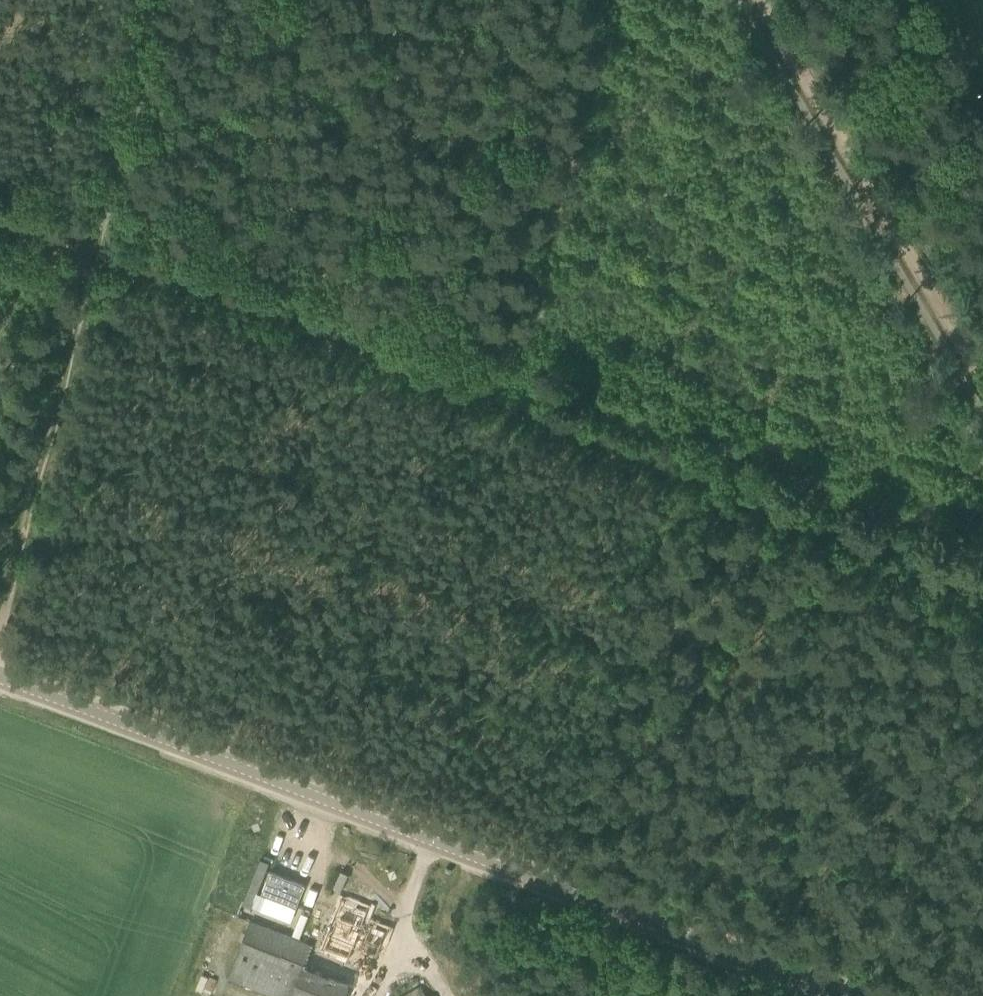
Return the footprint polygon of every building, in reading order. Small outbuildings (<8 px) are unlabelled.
[(379,959),(389,933),(363,923),(367,912),(341,902),(322,949),(348,959),(352,949),(379,959)] [(421,986),(403,995),(427,995),(421,986)]
